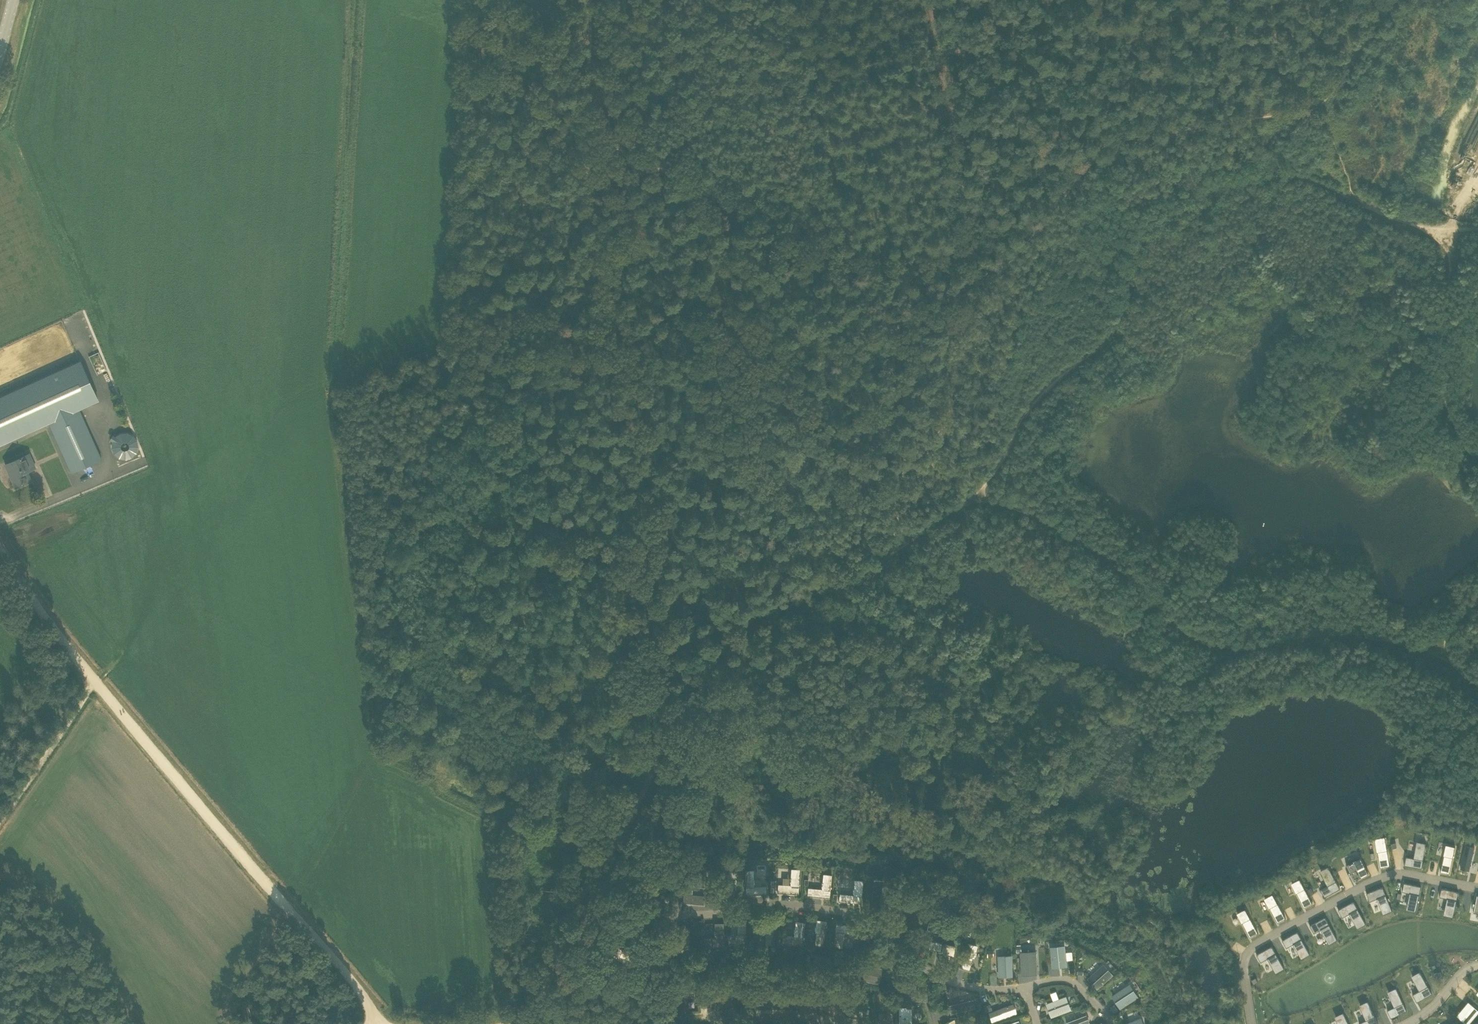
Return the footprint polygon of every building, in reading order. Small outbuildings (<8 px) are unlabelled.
[(49,423),(71,472),(101,458),(79,409),(98,401),(80,361),(0,397),(0,445),(49,423)] [(131,429),(109,437),(118,460),(140,453),(131,429)] [(29,454),(15,460),(5,465),(9,472),(10,471),(12,474),(10,475),(15,487),(31,480),(27,471),(36,468),(29,454)] [(1385,836),(1376,838),(1381,867),(1390,865),(1385,836)] [(1406,856),(1405,865),(1422,868),(1426,842),(1417,841),(1414,857),(1406,856)] [(1446,844),(1441,871),(1449,873),(1455,846),(1446,844)] [(1466,844),(1461,868),(1470,870),(1475,846),(1466,844)] [(1361,857),(1346,864),(1354,880),(1369,873),(1361,857)] [(1328,866),(1319,871),(1327,885),(1321,889),(1325,897),(1340,888),(1328,866)] [(778,892),(799,893),(800,868),(791,868),(790,884),(778,884),(778,892)] [(745,869),(746,894),(767,894),(766,885),(754,886),(754,869),(745,869)] [(721,872),(717,897),(725,898),(727,886),(728,886),(730,873),(721,872)] [(807,895),(830,897),(832,874),(823,873),(822,888),(808,887),(807,895)] [(884,879),(873,878),(871,904),(880,905),(881,892),(883,892),(884,879)] [(1300,878),(1292,883),(1305,907),(1312,903),(1300,878)] [(704,904),(704,895),(692,894),(693,880),(684,879),(682,902),(704,904)] [(839,894),(839,901),(861,903),(863,880),(854,879),(853,895),(839,894)] [(1404,882),(1402,891),(1410,892),(1406,909),(1416,911),(1421,886),(1404,882)] [(1383,886),(1367,892),(1370,900),(1377,898),(1383,913),(1392,910),(1383,886)] [(1442,887),(1440,896),(1447,898),(1443,914),(1453,916),(1459,891),(1442,887)] [(1273,893),(1265,897),(1278,922),(1286,918),(1273,893)] [(1259,900),(1264,910),(1269,907),(1264,897),(1259,900)] [(1354,901),(1339,909),(1343,916),(1349,913),(1357,928),(1366,923),(1354,901)] [(1245,908),(1238,912),(1250,936),(1258,932),(1245,908)] [(1325,916),(1310,925),(1315,932),(1321,929),(1329,943),(1338,939),(1325,916)] [(765,944),(774,944),(774,918),(764,918),(764,932),(765,931),(765,944)] [(823,946),(827,920),(817,919),(815,932),(816,932),(815,944),(823,946)] [(782,943),(802,945),(805,922),(796,920),(794,935),(783,933),(782,943)] [(746,947),(746,921),(737,921),(737,934),(736,934),(736,947),(746,947)] [(929,921),(927,929),(949,934),(951,925),(944,923),(944,924),(929,921)] [(704,937),(705,947),(724,946),(724,923),(714,924),(714,937),(704,937)] [(856,925),(836,923),(833,946),(842,947),(844,933),(855,934),(856,925)] [(1298,931),(1283,939),(1287,947),(1293,943),(1302,958),(1310,954),(1298,931)] [(930,940),(928,948),(941,951),(940,952),(953,955),(955,945),(930,940)] [(967,942),(964,955),(961,967),(969,970),(973,957),(974,958),(975,955),(976,952),(978,945),(967,942)] [(616,945),(612,954),(619,957),(619,956),(631,961),(634,953),(616,945)] [(1068,966),(1066,945),(1050,947),(1052,968),(1068,966)] [(1272,945),(1257,953),(1261,961),(1268,958),(1276,972),(1284,968),(1272,945)] [(1037,951),(1022,952),(1020,952),(1022,975),(1038,974),(1037,951)] [(997,955),(998,977),(1013,976),(1012,955),(997,955)] [(862,980),(878,983),(882,968),(866,964),(862,980)] [(1104,964),(1088,978),(1098,989),(1114,975),(1104,964)] [(1420,971),(1411,975),(1419,990),(1413,994),(1417,1001),(1432,993),(1420,971)] [(1136,979),(1132,981),(1138,994),(1142,992),(1136,979)] [(710,1006),(708,983),(700,984),(702,1006),(710,1006)] [(722,983),(724,1004),(732,1004),(730,983),(722,983)] [(1130,983),(1112,995),(1120,1009),(1139,996),(1130,983)] [(1396,987),(1387,991),(1394,1007),(1388,1010),(1391,1017),(1407,1010),(1396,987)] [(828,1010),(836,1011),(838,992),(830,991),(828,1010)] [(905,992),(905,1000),(927,1000),(927,992),(905,992)] [(860,995),(852,994),(850,1009),(858,1010),(860,995)] [(1052,1017),(1072,1009),(1067,995),(1046,1003),(1052,1017)] [(875,996),(873,1015),(881,1015),(883,997),(875,996)] [(975,1007),(973,999),(948,1005),(950,1013),(975,1007)] [(1359,1004),(1366,1020),(1359,1023),(1360,1023),(1377,1023),(1379,1023),(1368,1000),(1359,1004)] [(989,1012),(992,1021),(1017,1013),(1013,1003),(989,1012)] [(1119,1010),(1115,1004),(1111,1007),(1115,1012),(1119,1010)] [(1473,1005),(1461,1019),(1467,1023),(1469,1023),(1477,1013),(1477,1010),(1473,1005)] [(899,1023),(906,1023),(911,1023),(911,1008),(906,1008),(906,1006),(899,1006),(899,1023)] [(1334,1016),(1338,1023),(1349,1023),(1343,1012),(1334,1016)] [(1090,1023),(1087,1015),(1067,1022),(1067,1023),(1086,1023),(1090,1023)]
